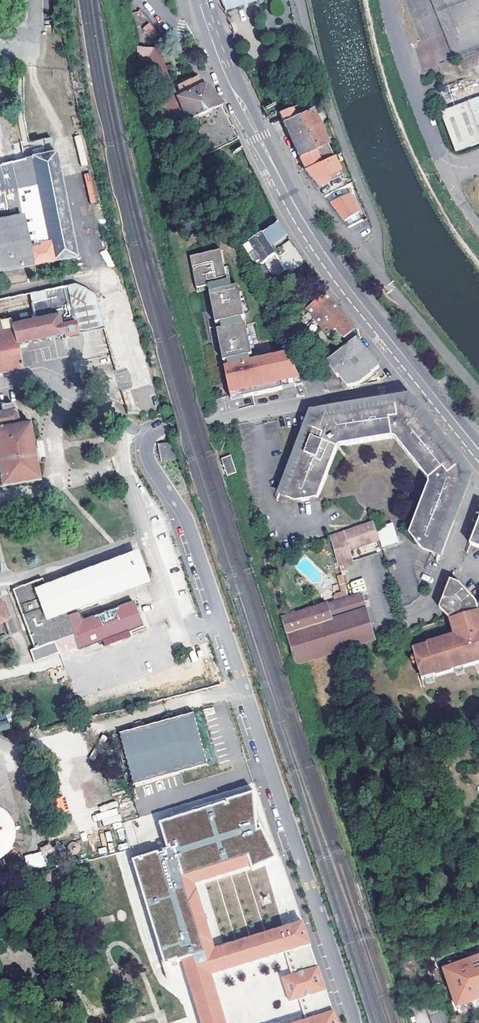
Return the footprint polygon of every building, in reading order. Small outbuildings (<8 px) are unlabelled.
[(224,9),(238,6),(257,1),(256,0),(221,0),(224,9)] [(152,38),(157,34),(147,21),(142,26),(152,38)] [(153,47),(137,45),(175,127),(186,122),(186,121),(188,120),(221,105),(218,102),(197,76),(179,89),(182,94),(178,97),(157,52),(153,47)] [(478,144),(478,99),(442,114),(456,153),(478,144)] [(287,133),(299,157),(322,146),(327,144),(306,101),(277,113),(287,133)] [(236,139),(221,105),(188,120),(203,155),(236,139)] [(325,152),(322,146),(299,157),(302,163),(325,152)] [(30,277),(28,268),(34,267),(33,261),(75,254),(53,149),(39,152),(22,155),(23,157),(7,160),(6,161),(0,162),(0,283),(30,277)] [(332,156),(302,169),(316,187),(321,185),(325,194),(345,186),(332,156)] [(322,196),(348,228),(362,221),(345,186),(325,194),(322,196)] [(271,247),(287,236),(279,223),(274,226),(249,244),(264,265),(265,264),(276,278),(286,269),(271,247)] [(276,278),(265,264),(264,265),(249,244),(245,247),(259,268),(258,269),(270,283),(276,278)] [(305,262),(295,247),(281,256),(291,271),(305,262)] [(222,251),(191,257),(198,288),(213,285),(228,282),(228,280),(226,268),(222,251)] [(213,285),(214,292),(233,288),(232,281),(228,282),(213,285)] [(103,328),(93,294),(86,288),(75,283),(0,299),(0,373),(25,368),(30,367),(25,343),(50,338),(62,336),(103,328)] [(214,292),(210,292),(216,323),(221,323),(243,318),(245,318),(244,312),(241,295),(239,286),(233,288),(214,292)] [(356,329),(327,292),(306,309),(321,328),(330,321),(344,339),(356,329)] [(243,318),(221,323),(222,329),(245,324),(243,318)] [(254,322),(247,324),(253,356),(262,354),(272,352),(270,339),(257,341),(254,322)] [(222,329),(218,330),(224,361),(228,360),(250,356),(253,356),(247,324),(245,324),(222,329)] [(358,339),(327,364),(338,377),(339,377),(349,388),(359,386),(361,384),(362,385),(379,369),(378,368),(379,367),(358,339)] [(263,360),(282,357),(281,351),(272,352),(262,354),(263,360)] [(229,366),(225,367),(230,395),(231,400),(303,386),(288,356),(282,357),(263,360),(251,362),(229,366)] [(250,356),(228,360),(229,366),(251,362),(250,356)] [(120,389),(131,387),(128,369),(116,372),(120,389)] [(361,406),(362,409),(396,403),(396,400),(361,406)] [(438,552),(450,519),(462,485),(448,480),(447,474),(459,464),(437,436),(414,409),(408,404),(396,403),(362,409),(328,414),(318,422),(311,427),(298,460),(285,493),(305,501),(309,500),(311,496),(319,498),(339,447),(394,437),(429,482),(409,534),(419,545),(433,550),(438,552)] [(38,480),(35,461),(36,461),(34,450),(32,440),(31,440),(28,421),(18,423),(16,412),(14,410),(13,406),(5,408),(6,411),(0,412),(0,487),(38,480)] [(417,406),(414,409),(437,436),(440,434),(417,406)] [(163,463),(178,458),(172,441),(158,446),(163,463)] [(231,454),(222,457),(226,474),(236,472),(231,454)] [(282,492),(285,493),(298,460),(295,459),(282,492)] [(462,485),(459,464),(447,474),(448,480),(462,485)] [(441,554),(454,521),(450,519),(438,552),(441,554)] [(470,543),(478,547),(478,522),(470,543)] [(351,549),(378,540),(374,523),(333,537),(341,565),(354,560),(351,549)] [(134,553),(126,556),(136,583),(145,580),(134,553)] [(136,583),(126,556),(119,558),(43,586),(42,582),(40,579),(12,589),(33,649),(28,651),(32,662),(57,652),(56,649),(66,645),(68,648),(76,645),(77,649),(101,640),(126,631),(141,625),(131,599),(80,619),(77,611),(65,615),(63,610),(136,583)] [(346,584),(344,574),(338,575),(340,585),(346,584)] [(455,617),(472,613),(477,611),(475,604),(466,593),(456,581),(451,579),(440,609),(449,619),(455,617)] [(364,601),(361,594),(351,597),(281,616),(295,662),(375,640),(364,601)] [(472,613),(455,617),(457,623),(451,625),(453,634),(426,641),(427,643),(412,647),(414,654),(417,662),(421,677),(424,676),(432,674),(435,673),(436,674),(452,670),(451,669),(455,668),(463,666),(474,663),(473,660),(476,659),(478,658),(478,617),(474,618),(472,613)] [(126,631),(101,640),(103,646),(128,636),(126,631)] [(6,710),(0,711),(0,731),(10,730),(6,710)] [(194,715),(120,734),(133,783),(207,764),(194,715)] [(261,831),(256,833),(254,793),(226,802),(226,803),(160,823),(168,850),(132,861),(161,955),(173,952),(180,950),(188,948),(212,942),(194,883),(251,869),(276,858),(261,831)] [(64,795),(52,799),(57,815),(68,812),(64,795)] [(10,848),(13,839),(14,829),(11,820),(5,812),(0,808),(0,857),(3,855),(10,848)] [(40,848),(44,855),(53,850),(50,843),(40,848)] [(42,851),(24,855),(28,869),(45,865),(42,851)] [(188,948),(180,950),(201,1022),(225,1022),(211,975),(290,951),(296,973),(281,978),(289,1002),(304,997),(311,1019),(299,1022),(338,1022),(302,923),(214,950),(212,942),(188,948)] [(380,936),(381,941),(411,929),(409,924),(380,936)] [(444,969),(457,1007),(478,999),(478,957),(444,969)] [(423,1002),(431,1022),(448,1022),(438,996),(423,1002)] [(460,1012),(461,1015),(478,1008),(478,1005),(460,1012)]
